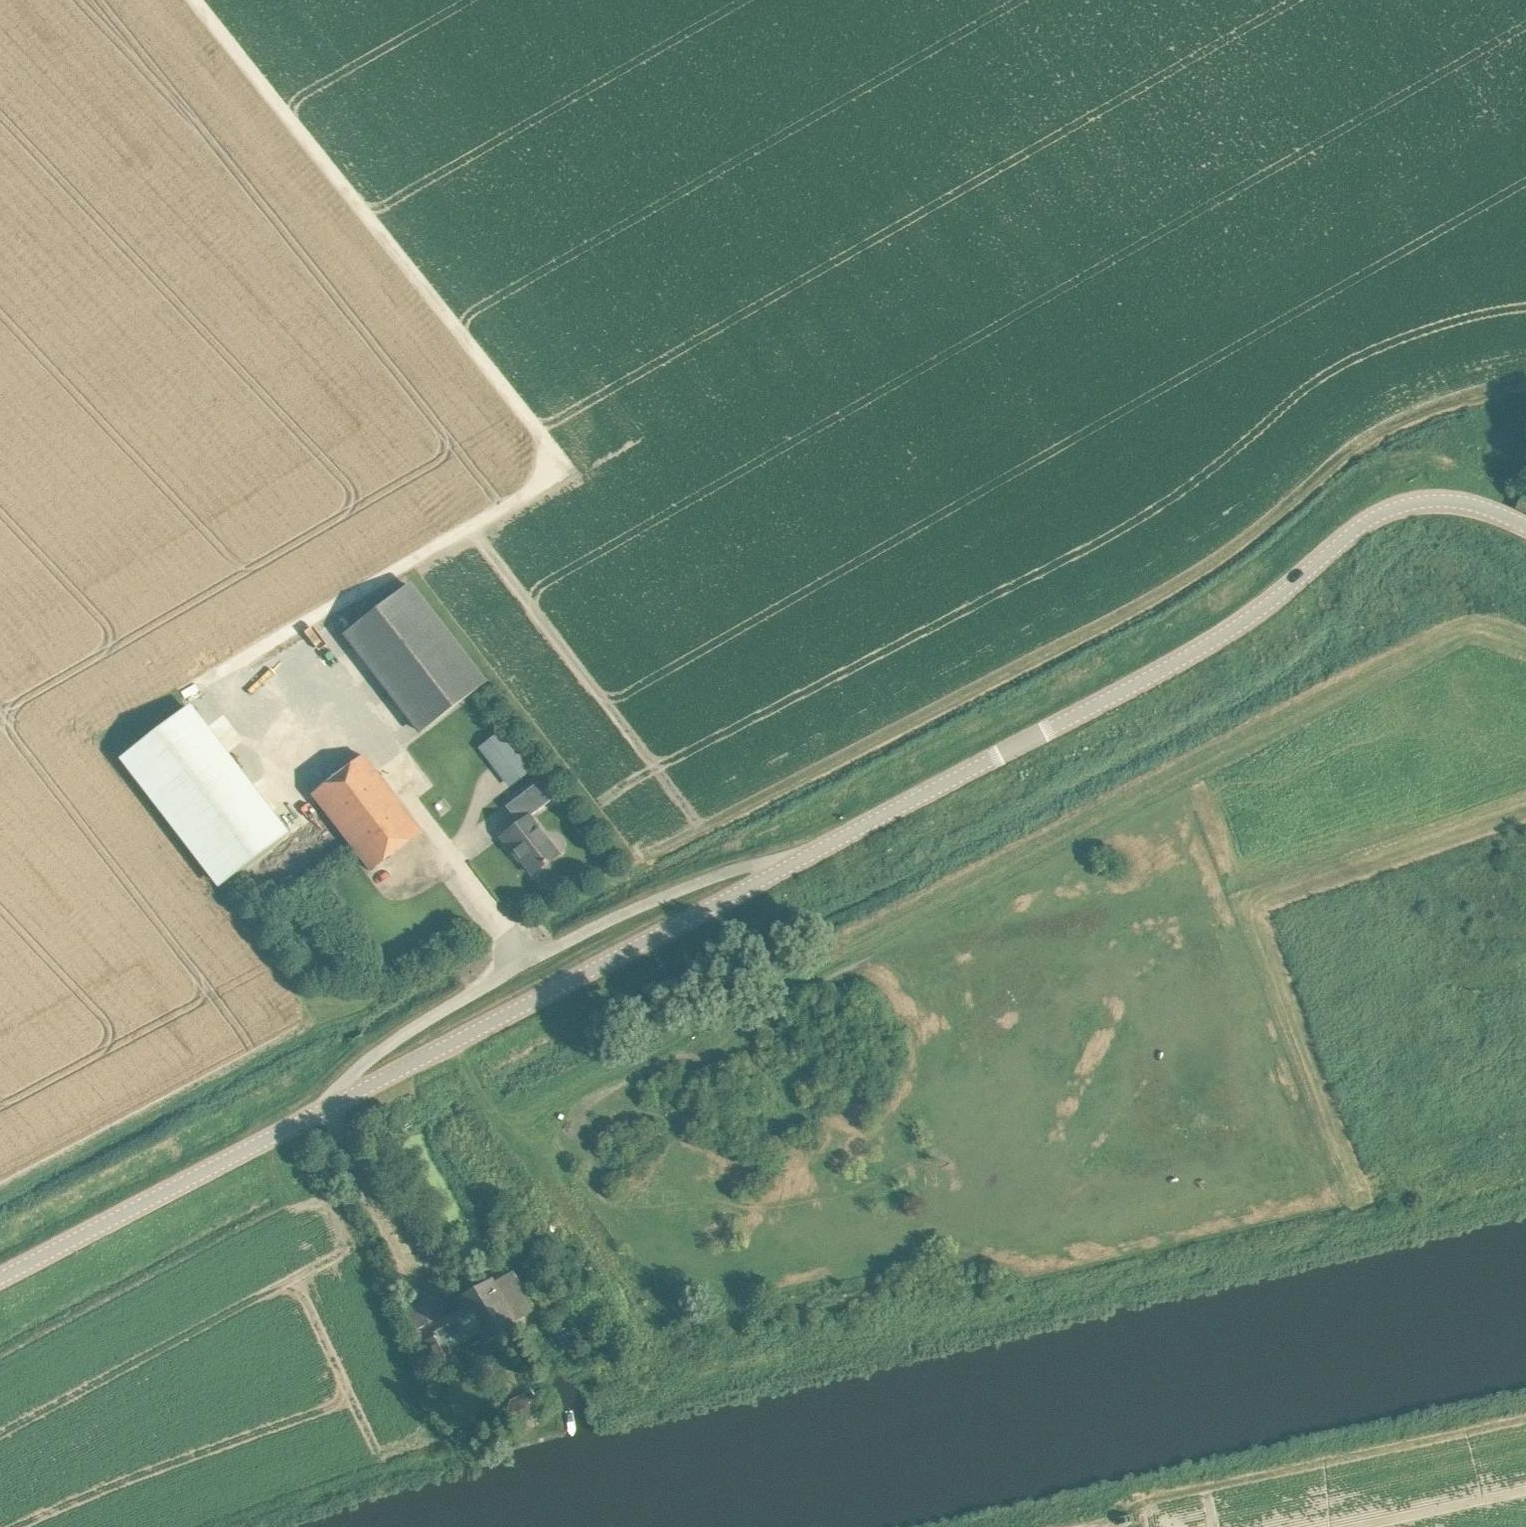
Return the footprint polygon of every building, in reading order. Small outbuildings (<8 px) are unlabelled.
[(420,731),(484,682),(409,586),(346,635),(408,715),(420,731)] [(250,863),(265,852),(290,833),(191,704),(120,759),(200,863),(219,887),(250,863)] [(515,771),(537,759),(517,723),(495,736),(515,771)] [(371,871),(422,832),(363,755),(312,794),(371,871)] [(558,854),(529,816),(501,837),(512,852),(514,850),(532,875),(558,854)] [(485,1344),(519,1324),(492,1278),(458,1298),(462,1305),(477,1330),(485,1344)] [(430,1293),(411,1303),(422,1323),(441,1314),(430,1293)] [(472,1386),(450,1345),(477,1330),(462,1305),(461,1308),(425,1327),(425,1341),(436,1363),(439,1362),(456,1394),(472,1386)]
